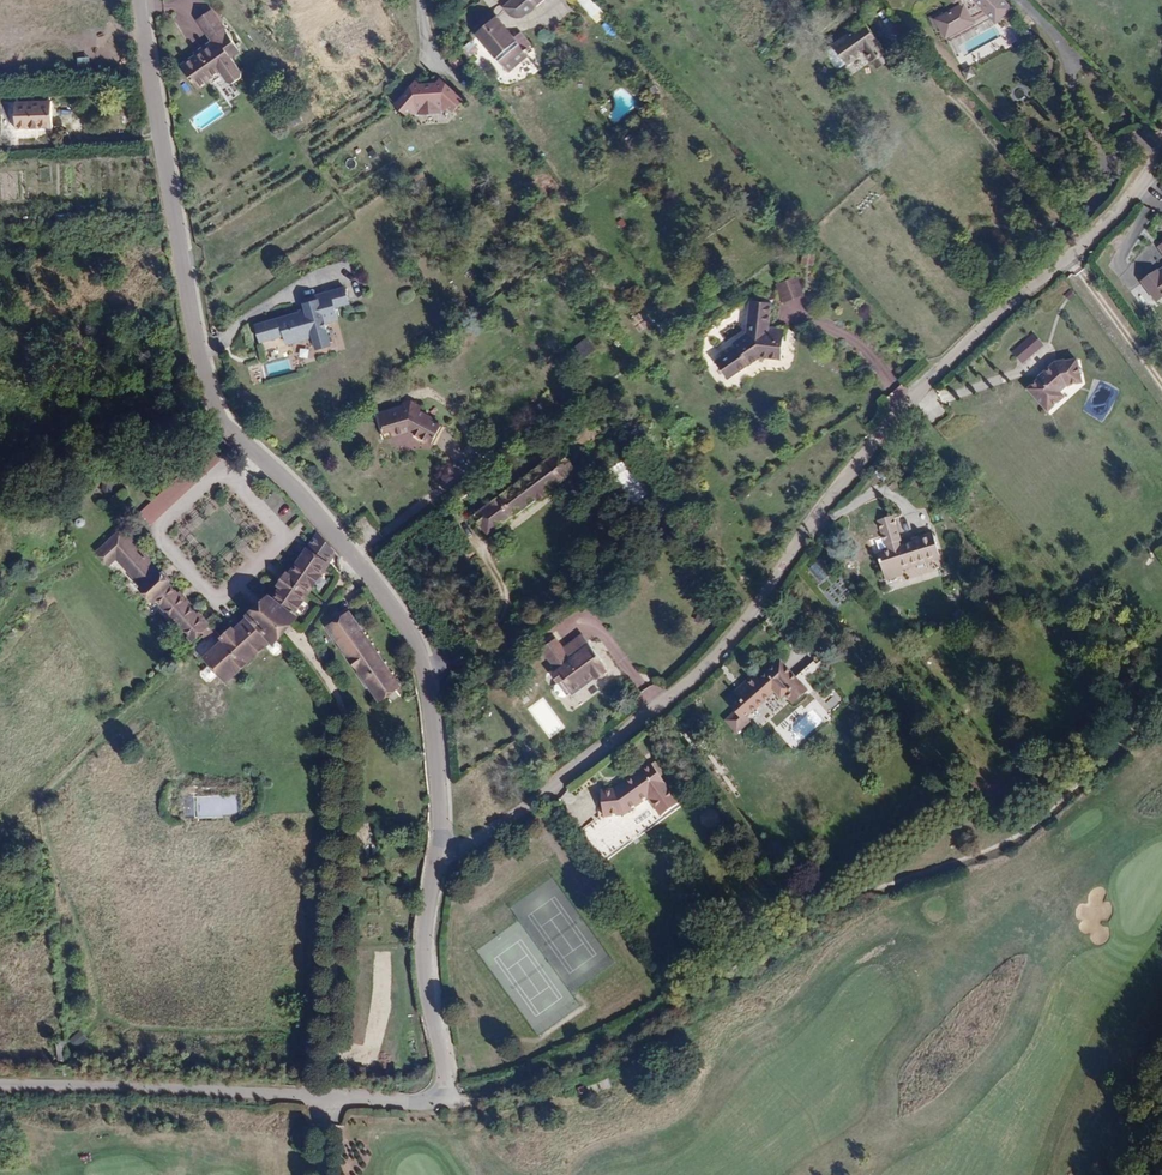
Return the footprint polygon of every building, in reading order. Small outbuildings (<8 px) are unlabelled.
[(522,16),(524,15),(511,0),(503,7),(510,14),(511,16),(513,17),(515,17),(517,17),(520,17),(522,16)] [(524,15),(541,0),(512,0),(511,0),(524,15)] [(597,22),(605,14),(592,0),(577,0),(597,22)] [(954,4),(958,2),(961,8),(941,18),(939,14),(928,20),(934,30),(938,28),(944,39),(972,24),(970,21),(984,13),(995,25),(1009,11),(999,0),(974,0),(973,1),(973,2),(970,3),(969,0),(952,0),(954,4)] [(210,13),(198,22),(209,39),(222,31),(210,13)] [(476,34),(496,18),(492,13),(472,29),(476,34)] [(514,58),(517,63),(529,53),(525,49),(529,46),(519,33),(513,39),(496,18),(476,34),(503,66),(514,58)] [(871,61),(885,51),(864,22),(832,45),(846,64),(864,52),(871,61)] [(212,45),(180,67),(195,90),(199,90),(207,84),(208,81),(222,71),(223,73),(234,66),(230,59),(239,53),(223,30),(222,31),(209,39),(209,40),(212,45)] [(476,52),(469,43),(461,48),(468,58),(476,52)] [(837,71),(846,64),(832,45),(823,51),(837,71)] [(891,59),(885,51),(871,61),(876,69),(891,59)] [(507,71),(517,63),(514,58),(503,66),(507,71)] [(433,87),(427,87),(420,88),(414,83),(395,107),(406,116),(411,109),(417,114),(443,111),(447,105),(454,110),(463,99),(438,80),(433,87)] [(58,82),(23,83),(24,109),(59,108),(58,82)] [(804,251),(801,263),(813,266),(816,254),(804,251)] [(1141,283),(1156,303),(1161,299),(1161,267),(1141,283)] [(777,281),(782,304),(788,303),(790,314),(806,310),(799,277),(777,281)] [(1065,296),(1072,290),(1065,281),(1058,287),(1065,296)] [(326,315),(340,311),(336,297),(295,307),(298,317),(292,318),(292,320),(247,331),(251,347),(275,341),(278,350),(304,343),(307,356),(321,352),(315,331),(329,327),(326,315)] [(719,360),(723,366),(768,333),(771,303),(750,301),(746,334),(733,344),(735,348),(719,360)] [(1033,331),(1019,341),(1029,355),(1042,345),(1033,331)] [(768,333),(723,366),(732,377),(748,365),(749,366),(760,357),(781,360),(784,337),(767,335),(768,333)] [(582,360),(596,349),(586,337),(573,348),(582,360)] [(1038,379),(1027,388),(1044,409),(1049,409),(1061,399),(1061,395),(1059,392),(1066,386),(1082,384),(1078,360),(1066,362),(1065,360),(1055,362),(1036,377),(1038,379)] [(432,444),(436,436),(441,426),(429,420),(431,418),(414,409),(413,406),(377,417),(383,434),(390,432),(391,437),(407,432),(411,434),(412,436),(413,438),(415,439),(417,441),(419,442),(421,443),(423,443),(425,443),(428,443),(428,442),(432,444)] [(151,523),(220,460),(209,448),(140,512),(151,523)] [(486,534),(573,470),(559,452),(472,516),(486,534)] [(889,489),(901,478),(895,472),(883,482),(889,489)] [(893,516),(877,521),(884,545),(886,545),(888,550),(877,553),(885,581),(902,575),(900,568),(924,560),(933,557),(930,549),(926,534),(917,537),(918,540),(911,542),(900,546),(899,541),(901,540),(893,516)] [(128,531),(105,552),(114,562),(122,555),(148,585),(145,588),(155,598),(160,598),(195,638),(209,625),(128,531)] [(337,562),(315,547),(278,598),(275,595),(228,637),(210,653),(230,676),(278,634),(280,637),(300,618),(302,614),(300,613),(337,562)] [(808,568),(818,582),(831,573),(820,559),(808,568)] [(699,609),(695,621),(705,624),(709,612),(699,609)] [(392,666),(375,640),(359,615),(340,630),(386,701),(406,687),(400,679),(410,672),(402,659),(392,666)] [(564,680),(572,692),(593,677),(596,680),(598,679),(601,680),(605,676),(606,673),(607,672),(605,668),(606,667),(590,644),(569,658),(555,639),(540,650),(556,671),(551,675),(558,685),(564,680)] [(758,681),(754,675),(734,693),(739,699),(730,706),(740,718),(730,727),(741,739),(753,727),(749,723),(778,697),(780,700),(785,695),(794,705),(807,692),(809,693),(827,677),(813,662),(795,678),(780,661),(758,681)] [(1135,685),(1126,675),(1120,681),(1129,691),(1135,685)] [(564,698),(572,692),(564,680),(558,685),(555,686),(554,692),(558,697),(564,698)] [(836,692),(823,704),(830,711),(843,699),(836,692)] [(631,780),(618,781),(621,805),(641,802),(655,822),(696,792),(689,782),(693,779),(686,770),(682,773),(668,754),(631,780)] [(78,1046),(87,1038),(81,1030),(71,1038),(78,1046)]
